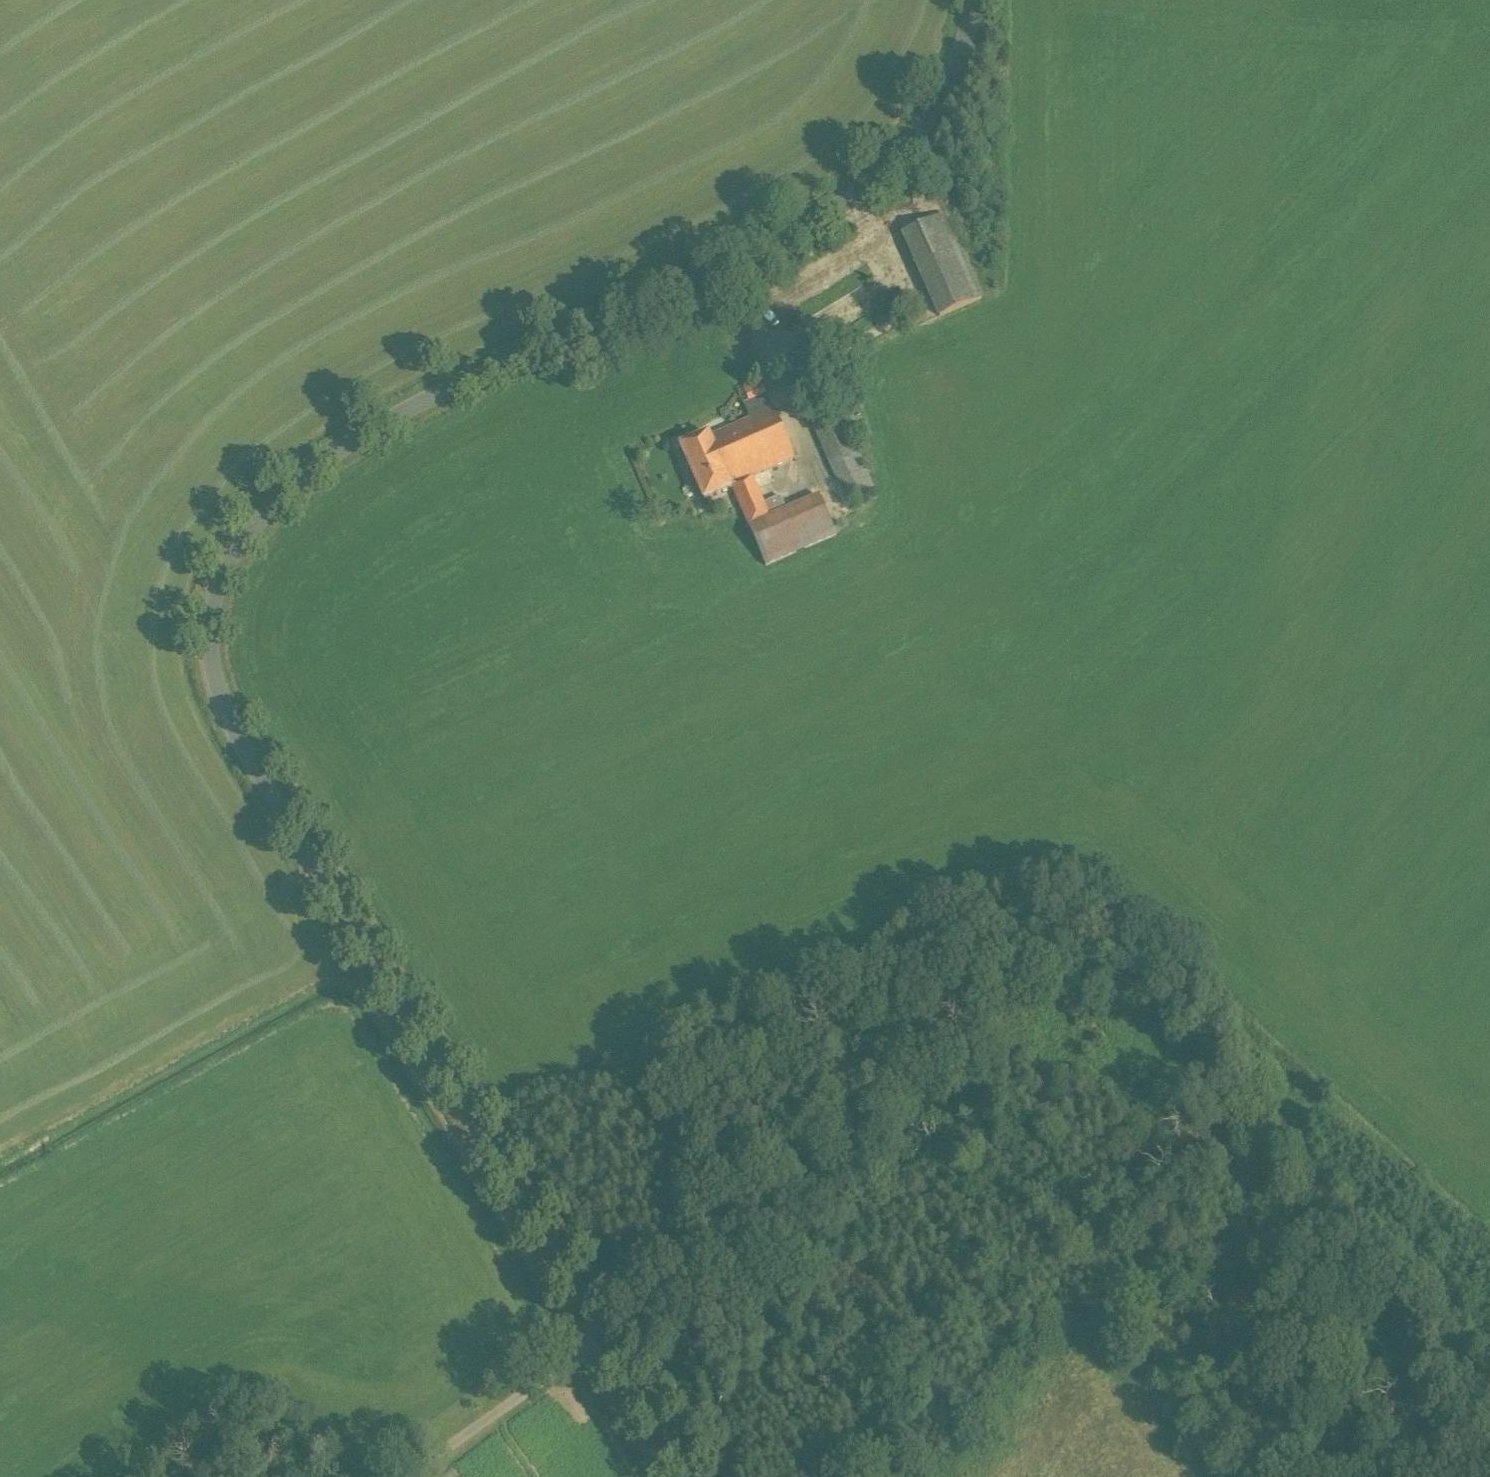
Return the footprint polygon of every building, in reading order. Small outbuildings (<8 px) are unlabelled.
[(939,320),(984,299),(947,214),(901,234),(939,320)] [(841,476),(850,499),(874,489),(852,437),(866,431),(855,404),(850,406),(840,382),(826,388),(820,376),(796,387),(835,479),(841,476)] [(749,403),(767,395),(762,384),(744,392),(749,403)] [(705,502),(733,490),(739,503),(761,494),(754,477),(795,460),(774,410),(711,437),(709,434),(681,446),(705,502)] [(830,521),(818,494),(786,509),(748,527),(766,568),(837,537),(830,521)]
